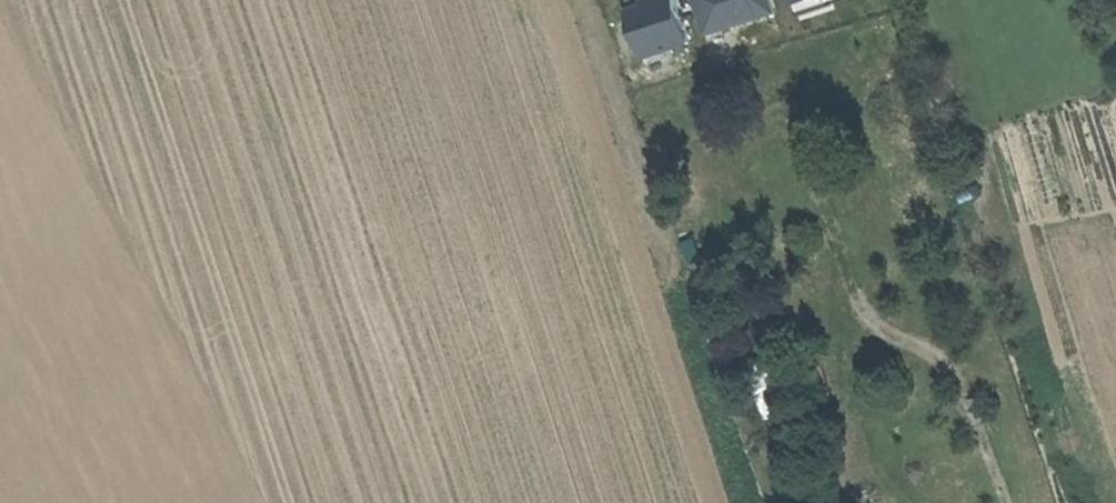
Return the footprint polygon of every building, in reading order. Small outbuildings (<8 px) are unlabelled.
[(640,61),(693,41),(677,0),(645,0),(620,9),(640,61)] [(776,12),(772,0),(694,0),(707,36),(776,12)]
